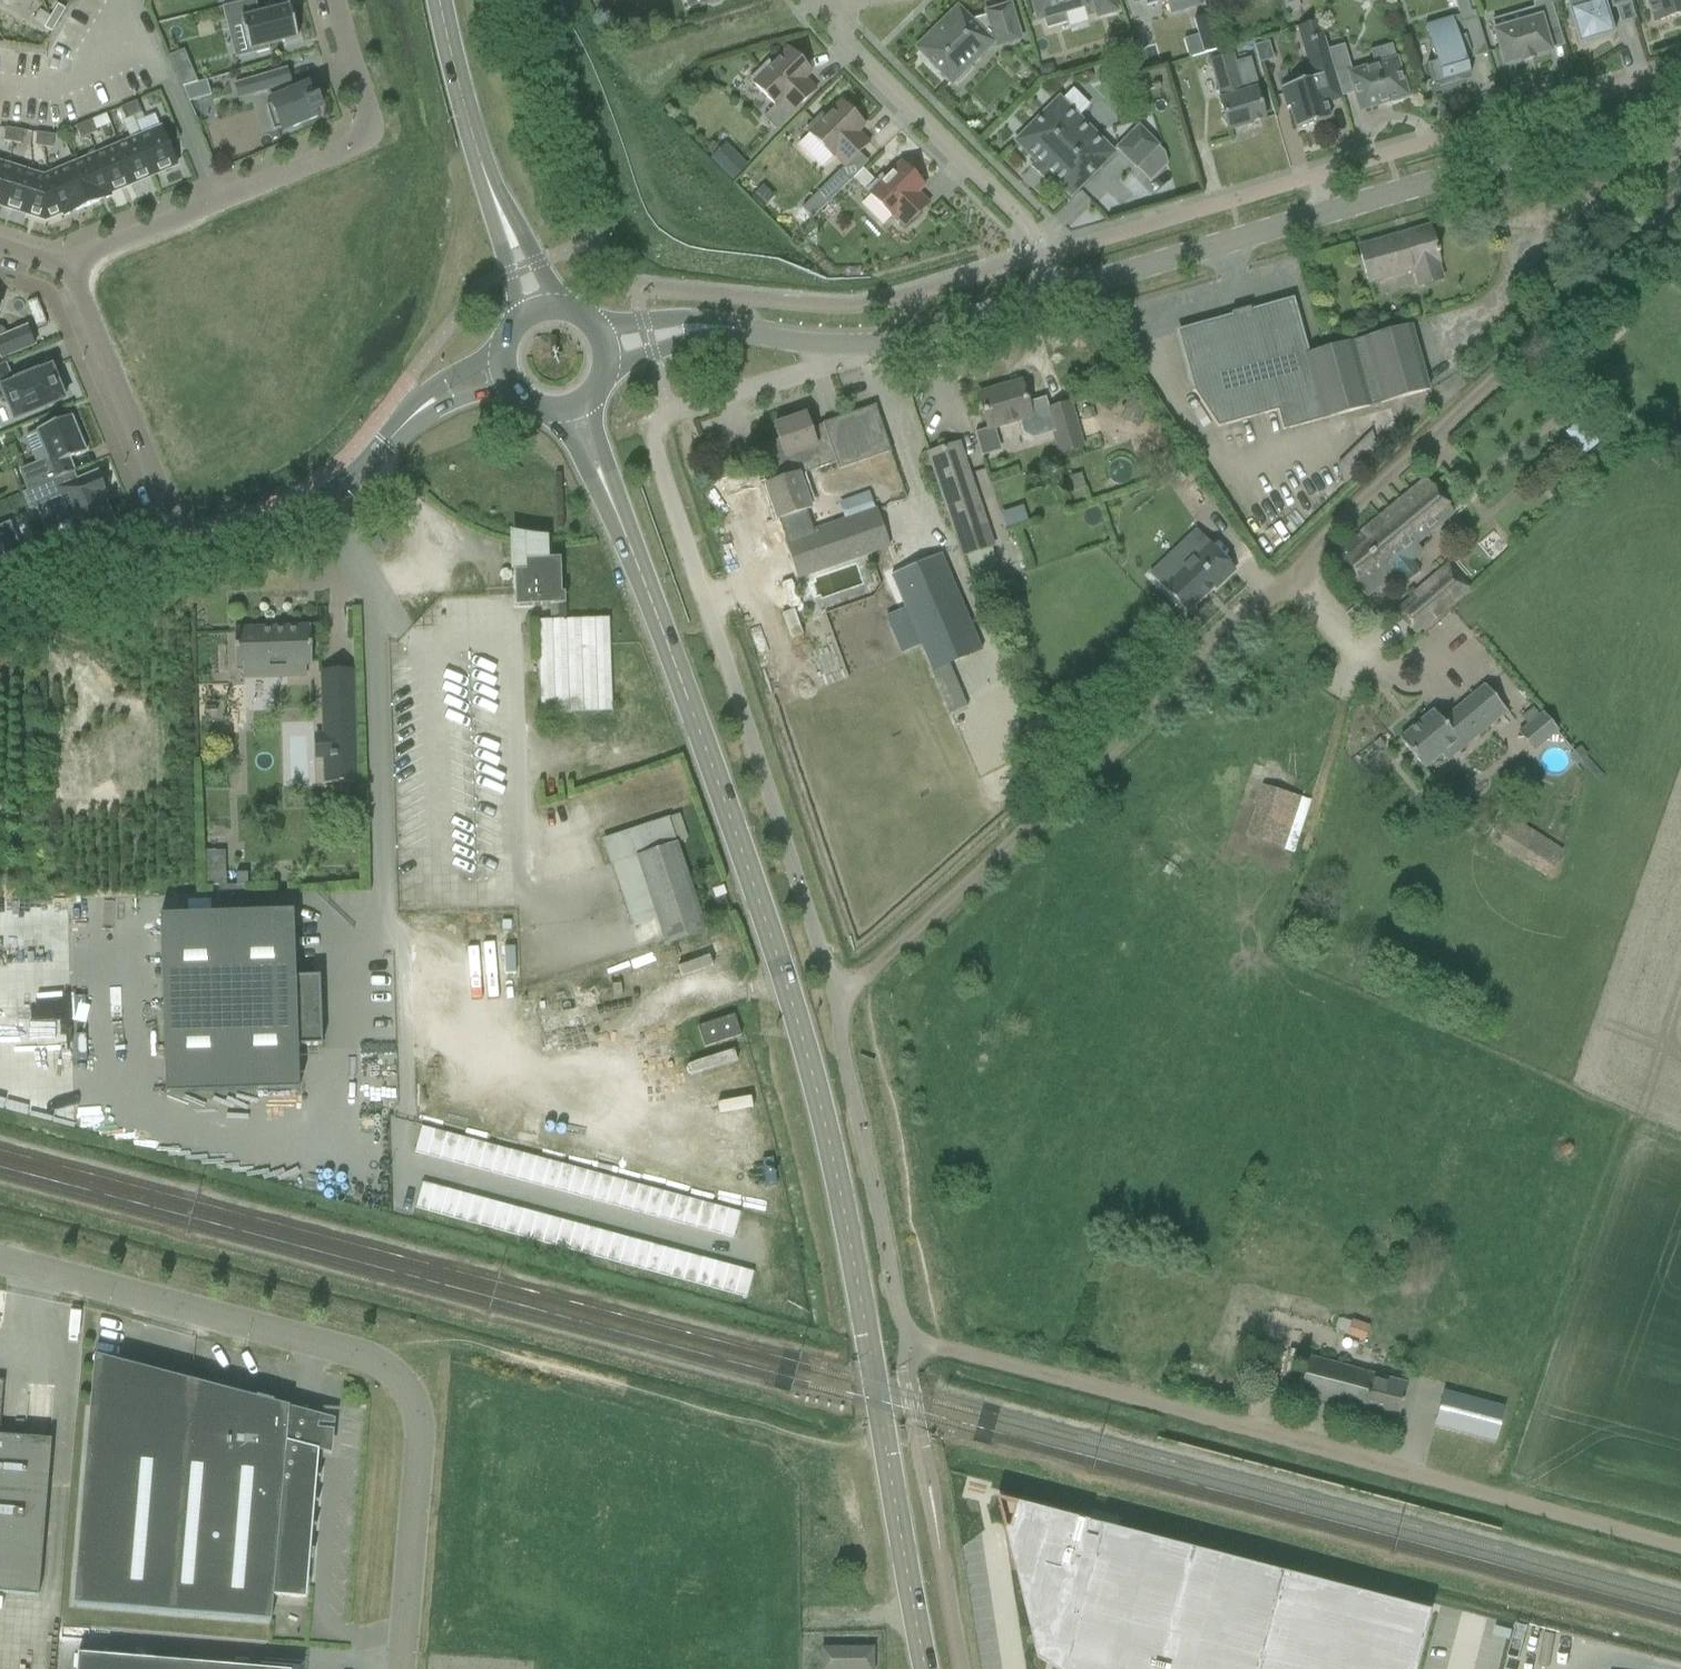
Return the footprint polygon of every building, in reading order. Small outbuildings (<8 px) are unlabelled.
[(268,46),(297,39),(289,7),(259,14),(255,0),(251,0),(221,7),(226,27),(228,27),(241,23),(250,55),(269,51),(268,46)] [(1037,21),(1044,19),(1047,29),(1066,23),(1063,13),(1084,6),(1094,4),(1098,15),(1098,16),(1116,11),(1112,0),(1031,0),(1037,21)] [(1172,13),(1201,4),(1200,0),(1169,0),(1172,13)] [(1504,65),(1521,60),(1522,63),(1534,59),(1533,57),(1550,52),(1546,40),(1561,36),(1550,0),(1548,0),(1534,4),(1535,9),(1521,13),(1524,23),(1495,32),(1504,65)] [(1630,3),(1629,0),(1564,0),(1565,3),(1564,4),(1564,6),(1566,5),(1578,46),(1614,35),(1606,9),(1615,6),(1615,8),(1630,3)] [(1644,2),(1647,1),(1654,23),(1680,15),(1680,0),(1643,0),(1644,2)] [(1298,1),(1291,3),(1293,11),(1300,9),(1298,1)] [(58,21),(65,9),(58,5),(51,16),(58,21)] [(953,82),(956,86),(972,70),(969,67),(992,43),(991,43),(995,42),(996,46),(1020,39),(1010,6),(986,13),(987,16),(969,21),(957,8),(917,48),(928,60),(928,64),(936,72),(940,72),(952,83),(953,82)] [(1426,66),(1433,89),(1470,78),(1464,57),(1468,55),(1470,60),(1487,54),(1475,12),(1473,12),(1475,19),(1460,23),(1458,17),(1425,26),(1436,64),(1426,66)] [(52,32),(58,21),(51,16),(44,28),(52,32)] [(1209,16),(1194,21),(1199,36),(1204,55),(1219,50),(1209,16)] [(1341,99),(1334,75),(1335,75),(1335,74),(1328,51),(1324,39),(1302,45),(1312,79),(1280,88),(1281,90),(1286,107),(1286,108),(1290,108),(1296,130),(1330,120),(1325,104),(1341,99)] [(1268,42),(1253,46),(1259,64),(1273,60),(1268,42)] [(1328,51),(1335,74),(1351,69),(1344,46),(1328,51)] [(762,118),(775,130),(816,90),(805,79),(812,73),(788,49),(771,65),(768,63),(750,81),(775,106),(762,118)] [(1233,55),(1210,62),(1221,100),(1220,101),(1222,109),(1224,115),(1220,119),(1228,130),(1265,120),(1258,98),(1256,90),(1259,90),(1250,59),(1235,63),(1233,55)] [(1374,67),(1349,74),(1360,111),(1391,102),(1391,105),(1404,101),(1403,98),(1407,97),(1396,60),(1395,60),(1374,67)] [(1052,63),(1037,68),(1040,78),(1055,73),(1052,63)] [(190,66),(176,72),(180,81),(183,88),(197,83),(190,66)] [(291,85),(286,68),(250,79),(254,96),(267,92),(270,100),(269,101),(271,105),(266,106),(274,131),(281,129),(282,132),(317,117),(315,111),(322,108),(318,97),(314,99),(308,84),(291,91),(290,85),(291,85)] [(207,81),(183,88),(189,103),(211,96),(207,81)] [(1016,142),(1070,197),(1114,154),(1078,118),(1090,106),(1073,89),(1062,101),(1059,99),(1016,142)] [(142,114),(136,101),(128,105),(133,117),(142,114)] [(834,157),(845,167),(869,143),(858,132),(865,126),(841,102),(824,119),(821,116),(806,131),(833,158),(834,157)] [(133,117),(128,105),(120,108),(125,121),(133,117)] [(92,120),(83,124),(89,136),(97,132),(92,120)] [(89,136),(83,124),(75,127),(80,139),(89,136)] [(1116,149),(1136,168),(1158,146),(1138,127),(1116,149)] [(5,128),(3,142),(13,143),(14,130),(5,128)] [(160,129),(136,139),(151,176),(176,166),(160,129)] [(23,131),(14,130),(13,143),(21,144),(23,131)] [(46,134),(37,133),(35,146),(44,147),(46,134)] [(54,135),(46,134),(44,147),(52,149),(54,135)] [(136,139),(114,148),(129,185),(151,176),(136,139)] [(724,140),(708,156),(731,179),(747,163),(724,140)] [(114,148),(92,158),(107,194),(109,194),(129,185),(114,148)] [(92,158),(69,167),(86,207),(110,197),(109,194),(107,194),(92,158)] [(894,217),(905,228),(929,203),(918,193),(925,187),(901,163),(884,179),(881,176),(876,182),(862,169),(853,178),(893,218),(894,217)] [(0,164),(0,206),(4,207),(16,169),(0,164)] [(69,167),(47,176),(63,213),(64,216),(86,207),(69,167)] [(35,175),(16,169),(4,207),(23,213),(35,175)] [(802,209),(812,219),(849,182),(839,172),(802,209)] [(43,178),(35,175),(23,213),(45,220),(63,213),(47,176),(43,178)] [(1415,269),(1420,286),(1442,280),(1437,263),(1439,262),(1429,228),(1358,248),(1368,283),(1415,269)] [(1277,410),(1283,431),(1325,419),(1325,421),(1393,402),(1374,338),(1307,357),(1291,302),(1251,314),(1250,308),(1246,309),(1248,314),(1235,318),(1234,313),(1231,313),(1232,319),(1179,333),(1185,355),(1194,392),(1217,428),(1277,410)] [(1374,338),(1393,402),(1433,391),(1415,327),(1374,338)] [(32,349),(24,330),(4,339),(1,332),(0,332),(0,361),(32,349)] [(0,365),(0,401),(6,398),(14,420),(64,399),(62,395),(67,394),(60,377),(56,379),(51,368),(37,373),(37,372),(16,381),(16,382),(13,383),(5,363),(0,365)] [(1021,382),(978,395),(988,429),(1018,421),(1022,435),(1032,441),(1054,435),(1060,453),(1081,447),(1068,404),(1049,410),(1048,407),(1045,399),(1027,404),(1021,382)] [(837,419),(853,465),(891,452),(875,406),(837,419)] [(1093,407),(1082,409),(1084,420),(1095,417),(1093,407)] [(38,463),(19,471),(27,490),(68,473),(63,461),(86,452),(71,416),(36,430),(37,432),(45,451),(35,455),(38,463)] [(786,541),(799,578),(820,571),(888,546),(875,509),(813,531),(806,510),(809,508),(798,476),(836,463),(838,470),(853,465),(837,419),(822,424),(823,425),(810,429),(805,416),(774,426),(778,440),(765,445),(777,482),(766,486),(778,520),(779,519),(787,540),(786,541)] [(1564,434),(1582,457),(1606,439),(1587,416),(1564,434)] [(966,557),(978,591),(1004,582),(993,549),(965,465),(958,443),(928,453),(963,558),(966,557)] [(1175,457),(1168,461),(1175,474),(1182,469),(1175,457)] [(76,476),(74,471),(68,473),(27,490),(26,490),(27,492),(22,493),(30,510),(74,492),(82,512),(68,518),(74,535),(113,519),(103,495),(106,494),(97,472),(78,480),(76,476)] [(1425,479),(1332,556),(1366,598),(1384,583),(1396,573),(1404,583),(1418,572),(1410,562),(1404,555),(1415,546),(1454,514),(1439,497),(1425,479)] [(9,523),(0,527),(0,541),(7,556),(21,550),(9,523)] [(1162,588),(1161,588),(1185,614),(1213,587),(1215,589),(1234,571),(1200,535),(1186,548),(1191,553),(1171,572),(1174,576),(1171,580),(1166,584),(1162,588)] [(369,542),(376,553),(385,548),(378,536),(369,542)] [(932,672),(952,663),(981,651),(940,555),(890,576),(931,672),(932,672)] [(515,595),(515,607),(520,607),(562,605),(560,559),(525,560),(525,571),(514,572),(515,595)] [(1395,611),(1415,635),(1468,589),(1448,566),(1395,611)] [(587,619),(539,621),(542,714),(590,713),(612,712),(609,618),(587,619)] [(244,667),(244,677),(306,675),(305,666),(312,665),(311,627),(234,629),(235,668),(244,667)] [(952,663),(932,672),(980,781),(1028,760),(999,695),(971,707),(952,663)] [(1399,740),(1424,769),(1440,755),(1446,762),(1506,712),(1485,686),(1442,722),(1433,712),(1399,740)] [(354,702),(322,703),(323,736),(336,736),(336,754),(330,754),(330,784),(356,783),(354,702)] [(1517,734),(1534,753),(1557,733),(1540,714),(1517,734)] [(1380,738),(1372,745),(1378,751),(1385,745),(1380,738)] [(1037,742),(1028,746),(1033,757),(1041,753),(1037,742)] [(1247,837),(1285,849),(1302,798),(1263,785),(1247,837)] [(1495,827),(1486,841),(1487,841),(1544,878),(1549,872),(1561,852),(1515,822),(1503,815),(1496,826),(1495,827)] [(647,825),(603,839),(632,928),(636,926),(658,919),(666,944),(706,931),(669,818),(647,825)] [(204,852),(205,887),(226,886),(224,851),(204,852)] [(247,873),(236,874),(236,885),(248,885),(247,873)] [(724,886),(712,890),(715,898),(726,894),(724,886)] [(247,913),(160,916),(166,1093),(299,1089),(298,1046),(322,1045),(320,976),(295,977),(293,912),(247,913)] [(697,1027),(704,1048),(741,1036),(734,1015),(697,1027)] [(421,1126),(414,1152),(427,1155),(434,1130),(421,1126)] [(434,1130),(427,1155),(440,1159),(448,1133),(434,1130)] [(448,1133),(440,1159),(453,1162),(460,1137),(448,1133)] [(460,1137),(453,1162),(466,1166),(473,1140),(460,1137)] [(473,1140),(466,1166),(478,1169),(486,1144),(473,1140)] [(486,1144),(478,1169),(491,1173),(498,1147),(486,1144)] [(498,1147),(491,1173),(504,1176),(511,1150),(498,1147)] [(511,1150),(504,1176),(517,1180),(524,1154),(511,1150)] [(524,1154),(517,1180),(530,1183),(537,1157),(524,1154)] [(537,1157),(530,1183),(542,1187),(550,1161),(537,1157)] [(550,1161),(542,1187),(555,1190),(563,1164),(550,1161)] [(563,1164),(555,1190),(568,1194),(575,1168),(563,1164)] [(575,1168),(568,1194),(581,1197),(588,1171),(575,1168)] [(588,1171),(581,1197),(594,1200),(601,1175),(588,1171)] [(601,1175),(594,1200),(606,1204),(614,1178),(601,1175)] [(614,1178),(606,1204),(619,1207),(626,1182),(614,1178)] [(422,1182),(415,1208),(428,1211),(435,1186),(422,1182)] [(626,1182),(619,1207),(632,1211),(639,1185),(626,1182)] [(639,1185),(632,1211),(644,1214),(651,1188),(639,1185)] [(435,1186),(428,1211),(441,1215),(448,1189),(435,1186)] [(651,1188),(644,1214),(658,1218),(665,1192),(651,1188)] [(448,1189),(441,1215),(453,1218),(460,1193),(448,1189)] [(665,1192),(658,1218),(671,1221),(678,1195),(665,1192)] [(460,1193),(453,1218),(466,1222),(473,1196),(460,1193)] [(678,1195),(671,1221),(683,1225),(690,1199),(678,1195)] [(473,1196),(466,1222),(479,1225),(486,1200),(473,1196)] [(690,1199),(683,1225),(696,1228),(703,1202),(690,1199)] [(486,1200),(479,1225),(492,1229),(499,1203),(486,1200)] [(703,1202),(696,1228),(708,1232),(716,1206),(703,1202)] [(499,1203),(492,1229),(504,1232),(511,1206),(499,1203)] [(511,1206),(504,1232),(518,1236),(525,1210),(511,1206)] [(716,1206),(708,1232),(722,1235),(729,1209),(716,1206)] [(729,1209),(722,1235),(734,1238),(741,1212),(729,1209)] [(525,1210),(518,1236),(530,1239),(537,1213),(525,1210)] [(537,1213),(530,1239),(542,1242),(549,1217),(537,1213)] [(549,1217),(542,1242),(555,1246),(562,1220),(549,1217)] [(562,1220),(555,1246),(568,1249),(575,1224),(562,1220)] [(575,1224),(568,1249),(581,1253),(588,1227),(575,1224)] [(588,1227),(581,1253),(594,1256),(601,1231),(588,1227)] [(601,1231),(594,1256),(606,1260),(613,1234),(601,1231)] [(613,1234),(606,1260),(618,1263),(625,1237),(613,1234)] [(625,1237),(618,1263),(632,1266),(639,1241),(625,1237)] [(639,1241),(632,1266),(645,1270),(652,1244),(639,1241)] [(652,1244),(645,1270),(658,1273),(665,1248),(652,1244)] [(665,1248),(658,1273),(671,1277),(678,1251),(665,1248)] [(678,1251),(671,1277),(684,1281),(691,1255),(678,1251)] [(691,1255),(684,1281),(696,1284),(703,1258),(691,1255)] [(703,1258),(696,1284),(709,1287),(716,1261),(703,1258)] [(716,1261),(709,1287),(721,1291),(729,1265),(716,1261)] [(729,1265),(721,1291),(735,1294),(742,1268),(729,1265)] [(742,1268),(735,1294),(747,1297),(754,1272),(742,1268)] [(1308,1305),(1304,1321),(1344,1329),(1348,1312),(1308,1305)] [(1355,1321),(1349,1338),(1364,1343),(1369,1326),(1355,1321)] [(1299,1395),(1397,1421),(1407,1384),(1309,1358),(1299,1395)] [(73,1604),(271,1621),(273,1596),(306,1599),(309,1559),(312,1559),(321,1451),(315,1450),(317,1419),(288,1417),(289,1407),(190,1381),(187,1414),(90,1406),(73,1604)] [(1443,1391),(1433,1427),(1495,1443),(1504,1408),(1443,1391)] [(39,1596),(48,1484),(22,1482),(25,1438),(0,1435),(0,1593),(39,1596)] [(1000,1499),(1001,1503),(1007,1528),(1009,1537),(1005,1536),(1013,1570),(1020,1571),(1031,1608),(1038,1631),(1046,1630),(1050,1645),(1066,1649),(1061,1668),(1416,1668),(1431,1611),(1000,1499)] [(821,1668),(873,1668),(873,1648),(821,1648),(821,1668)] [(300,1667),(260,1664),(259,1668),(78,1653),(76,1668),(300,1668),(300,1667)]
